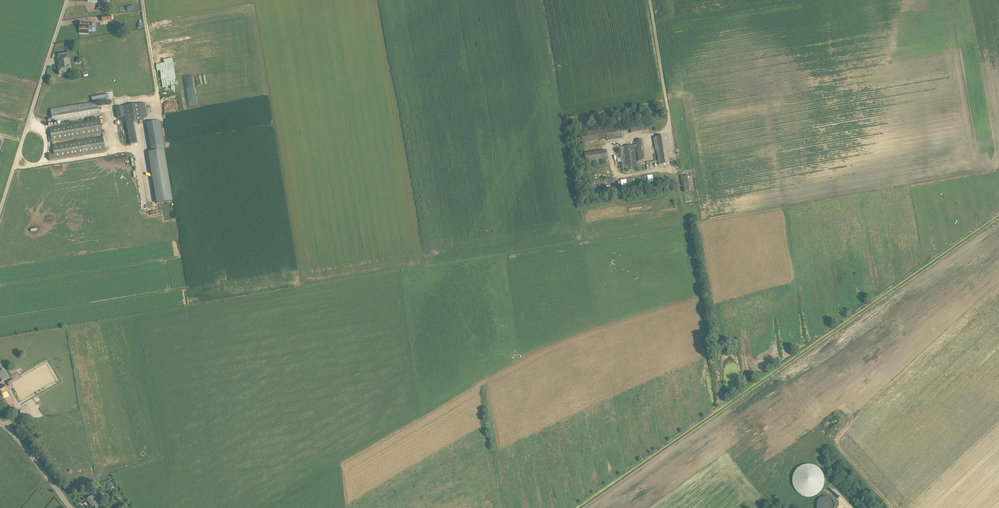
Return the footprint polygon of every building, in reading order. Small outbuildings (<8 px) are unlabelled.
[(88,1),(97,3),(97,0),(100,1),(99,8),(105,9),(107,0),(88,0),(88,1)] [(92,31),(92,27),(93,23),(80,22),(79,34),(89,34),(89,31),(92,31)] [(70,73),(68,59),(58,60),(60,66),(58,67),(59,75),(70,73)] [(99,116),(97,102),(50,110),(51,118),(47,119),(48,124),(99,116)] [(117,118),(125,117),(130,145),(137,143),(134,123),(143,121),(140,103),(123,106),(115,108),(117,118)] [(102,133),(100,120),(49,128),(52,142),(102,133)] [(159,122),(147,124),(151,148),(163,146),(159,122)] [(657,149),(659,165),(669,164),(665,136),(653,138),(655,149),(657,149)] [(49,160),(105,151),(103,137),(52,146),(54,154),(48,155),(49,160)] [(643,139),(636,140),(639,161),(646,159),(643,139)] [(633,145),(619,148),(623,171),(637,169),(636,161),(635,159),(634,148),(633,145)] [(606,150),(585,154),(587,164),(608,161),(606,150)] [(690,174),(683,176),(686,191),(693,189),(690,174)] [(0,372),(0,384),(8,379),(3,370),(0,372)] [(4,398),(12,394),(5,384),(0,387),(0,401),(4,398)] [(93,495),(87,500),(93,507),(96,507),(103,503),(96,493),(93,495)] [(835,499),(820,497),(819,507),(834,507),(835,499)]
